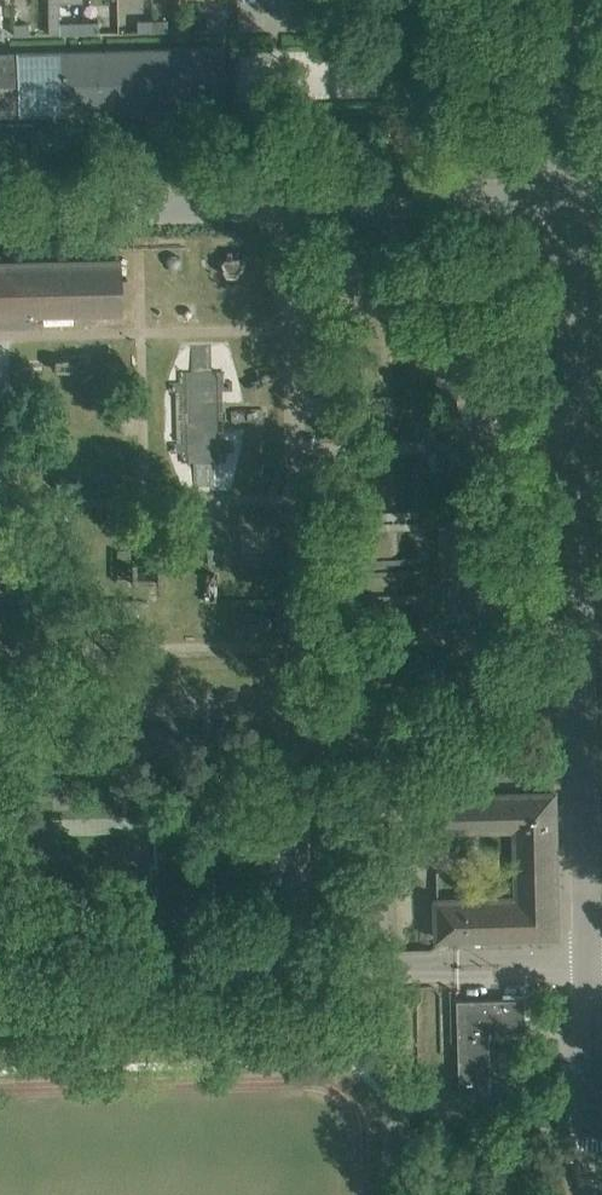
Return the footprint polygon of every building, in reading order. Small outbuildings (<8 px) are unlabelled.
[(82,22),(58,22),(58,13),(48,13),(48,33),(82,33),(82,22)] [(222,29),(221,28),(228,27),(228,19),(221,19),(221,18),(206,19),(206,29),(222,29)] [(152,31),(152,19),(138,20),(138,32),(152,31)] [(152,19),(152,31),(168,31),(168,19),(152,19)] [(95,22),(82,22),(82,33),(95,33),(95,22)] [(29,23),(13,24),(14,35),(29,35),(29,23)] [(222,47),(7,53),(9,115),(223,109),(222,47)] [(7,53),(0,53),(0,115),(9,115),(7,53)] [(34,325),(34,314),(120,312),(119,260),(0,262),(0,326),(34,325)] [(176,730),(122,732),(123,768),(178,765),(176,730)] [(435,830),(516,828),(518,898),(437,900),(438,939),(558,936),(555,793),(434,796),(435,830)] [(457,999),(457,1002),(460,1092),(491,1091),(489,1031),(526,1030),(525,997),(457,999)]
